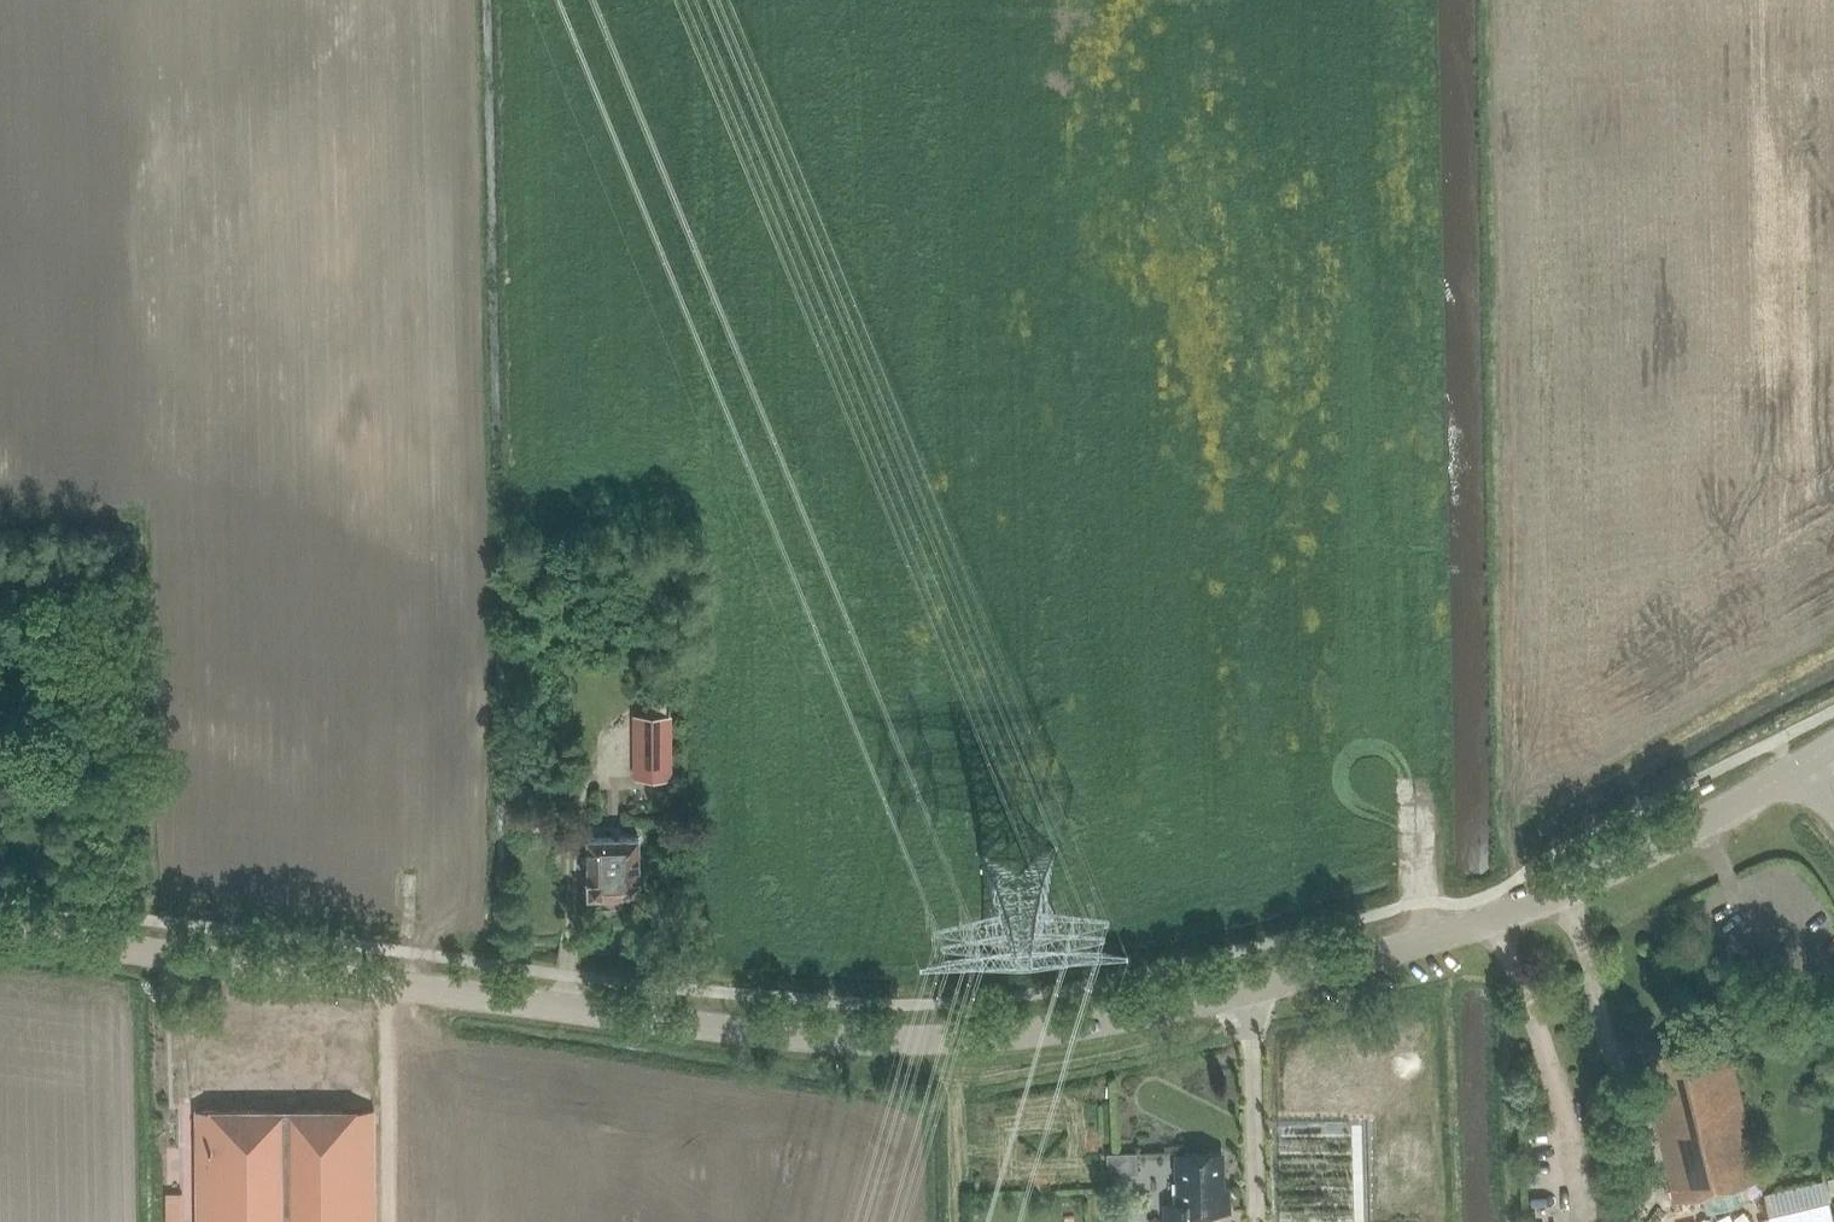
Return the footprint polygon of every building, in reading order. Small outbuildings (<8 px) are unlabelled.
[(633,715),(634,780),(674,779),(673,715),(666,715),(646,715),(633,715)] [(529,819),(529,831),(539,831),(539,819),(529,819)] [(624,892),(641,892),(640,838),(589,838),(589,894),(603,893),(603,905),(624,905),(624,892)] [(1676,1201),(1764,1179),(1727,1034),(1651,1053),(1658,1083),(1650,1085),(1655,1102),(1652,1106),(1676,1201)] [(376,1109),(198,1111),(199,1221),(377,1221),(376,1109)] [(1167,1204),(1168,1221),(1200,1221),(1200,1213),(1230,1212),(1229,1188),(1224,1188),(1222,1153),(1179,1155),(1181,1204),(1167,1204)] [(1763,1190),(1770,1221),(1803,1221),(1830,1216),(1822,1177),(1763,1190)] [(165,1193),(165,1221),(183,1221),(182,1193),(165,1193)]
